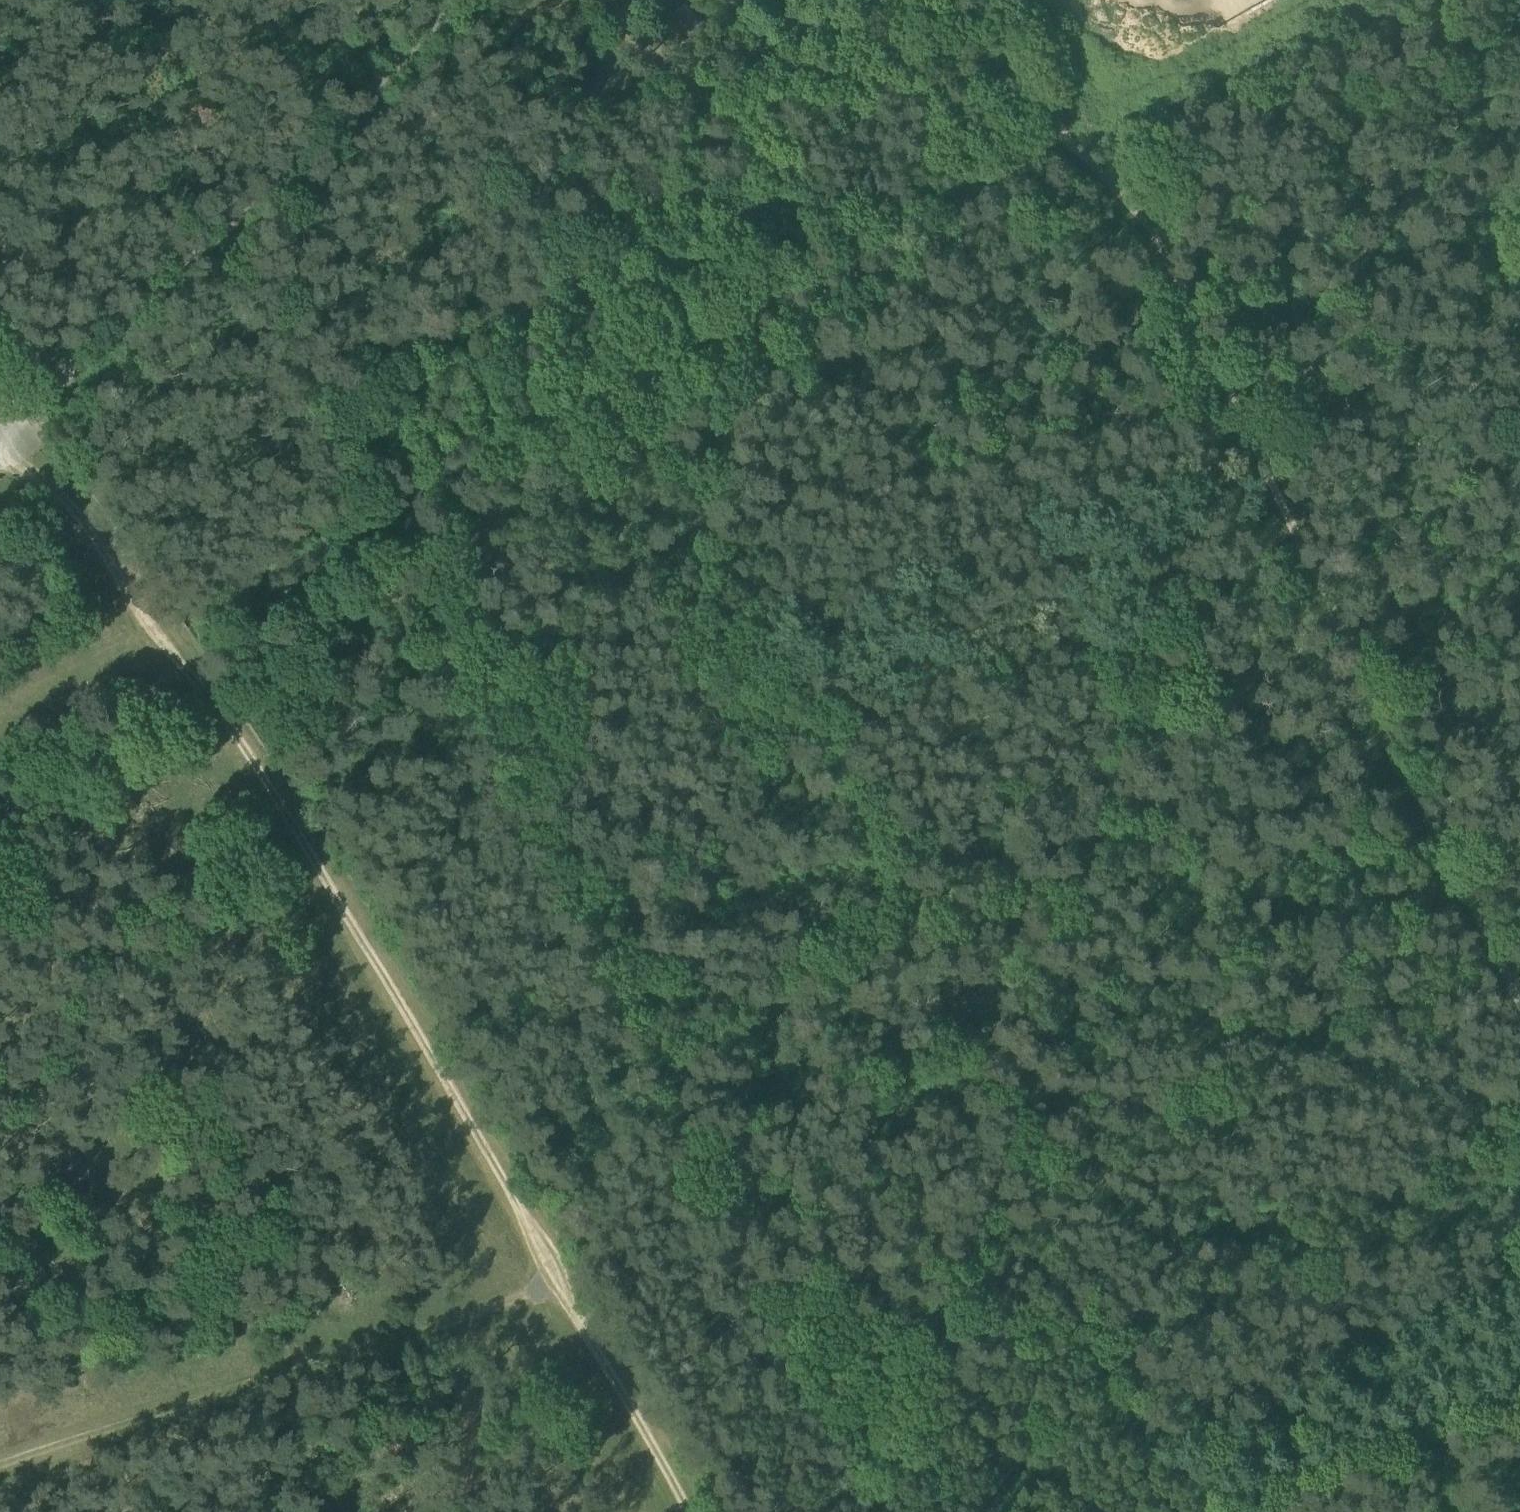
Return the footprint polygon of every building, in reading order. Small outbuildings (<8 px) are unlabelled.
[(652,32),(672,58),(723,18),(708,0),(691,0),(652,32)]
